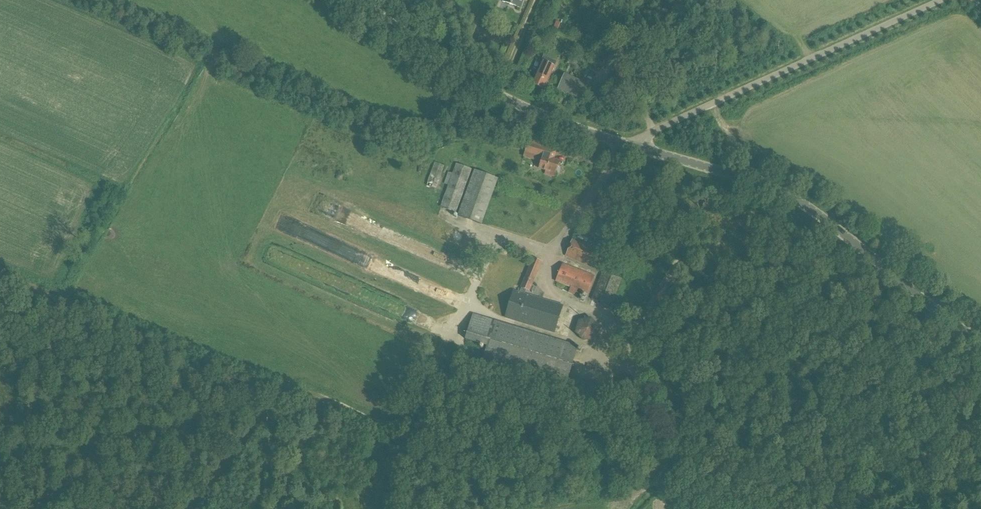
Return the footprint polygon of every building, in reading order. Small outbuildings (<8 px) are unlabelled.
[(513,26),(523,0),(503,0),(496,19),(513,26)] [(600,51),(595,64),(603,67),(608,53),(600,51)] [(554,67),(543,62),(539,68),(540,68),(531,84),(543,90),(551,74),(550,74),(554,67)] [(564,77),(559,88),(567,91),(572,80),(564,77)] [(579,83),(574,94),(581,98),(586,87),(579,83)] [(529,142),(526,151),(533,153),(535,144),(529,142)] [(535,144),(533,153),(541,156),(544,147),(535,144)] [(545,173),(554,176),(555,173),(559,174),(561,167),(558,166),(559,161),(553,159),(554,157),(543,154),(541,162),(539,168),(546,170),(545,173)] [(436,189),(444,166),(434,163),(426,186),(436,189)] [(471,169),(456,164),(441,207),(455,213),(471,169)] [(498,179),(474,170),(458,216),(481,224),(498,179)] [(386,239),(402,242),(404,230),(388,227),(386,239)] [(597,269),(604,251),(572,238),(565,256),(597,269)] [(541,262),(533,258),(520,287),(529,291),(541,262)] [(562,264),(555,281),(570,287),(568,293),(576,296),(579,290),(587,294),(594,276),(562,264)] [(621,279),(602,271),(591,300),(610,308),(621,279)] [(554,333),(562,306),(513,291),(505,317),(554,333)] [(596,332),(593,312),(577,315),(580,335),(596,332)] [(485,346),(493,319),(473,313),(465,340),(485,346)] [(493,319),(485,346),(486,346),(482,358),(547,379),(560,340),(493,319)] [(560,340),(547,379),(566,385),(578,345),(560,340)] [(570,392),(600,402),(605,386),(574,376),(570,392)]
